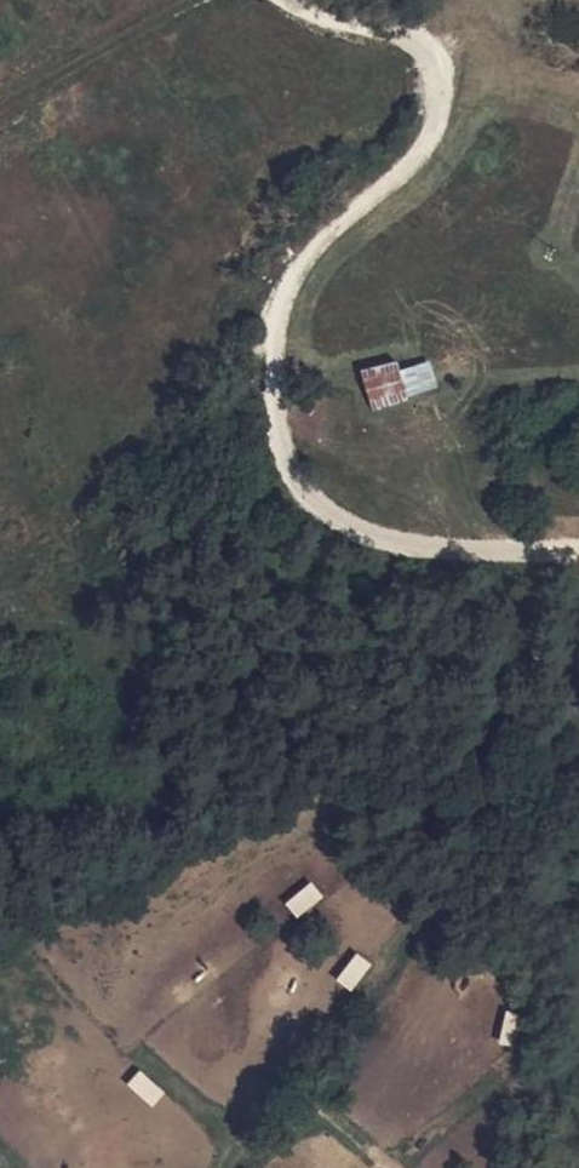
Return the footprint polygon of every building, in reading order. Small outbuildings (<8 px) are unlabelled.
[(394,352),(358,357),(366,395),(402,391),(394,352)] [(296,918),(322,897),(311,882),(284,903),(296,918)] [(350,987),(368,965),(357,956),(338,978),(350,987)]
